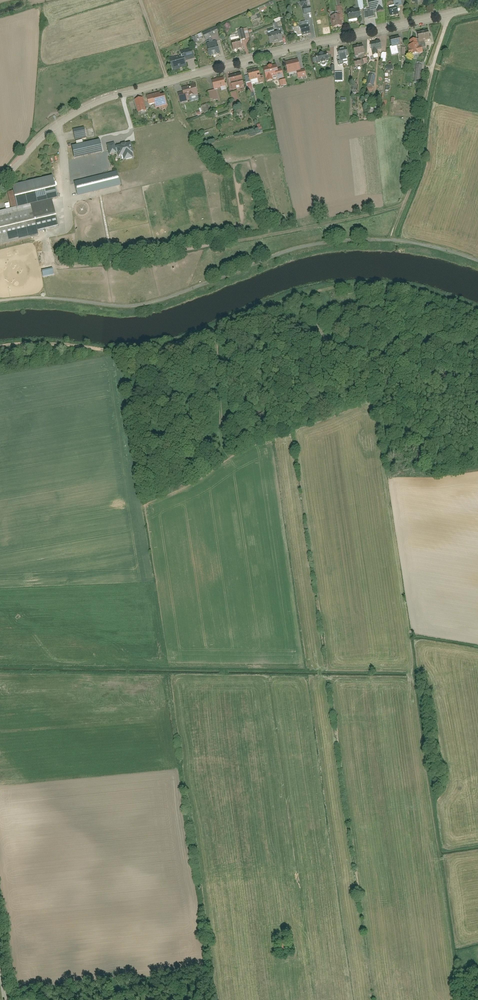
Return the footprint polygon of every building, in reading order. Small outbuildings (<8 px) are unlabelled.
[(302,2),(304,14),(311,13),(309,0),(302,2)] [(345,21),(341,0),(336,1),(339,16),(332,17),(334,28),(342,26),(341,21),(345,21)] [(360,9),(363,9),(361,0),(355,0),(356,8),(348,10),(350,22),(362,20),(360,9)] [(389,9),(391,16),(400,15),(398,7),(389,9)] [(282,22),(274,24),(277,33),(284,31),(282,22)] [(297,29),(299,37),(312,34),(310,25),(297,29)] [(203,35),(206,42),(220,35),(216,28),(203,35)] [(238,32),(240,40),(232,42),(234,51),(245,48),(243,41),(246,40),(243,31),(238,32)] [(418,33),(420,43),(432,40),(430,31),(418,33)] [(270,36),(272,44),(285,41),(284,33),(270,36)] [(400,38),(390,40),(392,47),(402,44),(400,38)] [(410,41),(411,45),(409,46),(412,57),(421,55),(421,54),(425,53),(423,47),(419,48),(418,44),(417,44),(416,39),(410,41)] [(380,56),(379,51),(383,50),(381,41),(370,43),(373,52),(374,52),(375,57),(380,56)] [(208,46),(211,56),(221,54),(219,43),(208,46)] [(354,47),(356,56),(366,54),(364,45),(354,47)] [(391,48),(393,56),(399,54),(398,47),(391,48)] [(181,52),(182,55),(170,59),(174,71),(188,67),(186,61),(196,58),(193,48),(181,52)] [(338,50),(340,58),(349,56),(347,48),(338,50)] [(316,55),(318,64),(331,62),(329,53),(316,55)] [(306,70),(302,71),(300,61),(286,64),(289,74),(298,72),(299,79),(308,77),(306,70)] [(417,62),(415,82),(421,82),(423,63),(417,62)] [(265,69),(268,82),(284,78),(281,65),(265,69)] [(249,73),(252,85),(264,82),(261,69),(249,73)] [(229,77),(233,91),(245,88),(241,74),(229,77)] [(249,76),(244,77),(249,94),(254,92),(249,76)] [(370,76),(367,85),(373,86),(376,77),(370,76)] [(224,79),(212,82),(215,91),(226,88),(224,79)] [(183,89),(184,93),(178,95),(181,105),(191,102),(190,98),(200,95),(197,85),(183,89)] [(210,93),(212,102),(219,100),(217,91),(210,93)] [(148,97),(151,106),(156,105),(157,110),(169,107),(166,97),(163,98),(162,93),(148,97)] [(144,99),(136,101),(139,113),(147,111),(144,99)] [(202,108),(205,115),(212,112),(209,105),(202,108)] [(85,127),(73,129),(75,140),(87,137),(85,127)] [(124,160),(132,158),(131,153),(132,153),(130,143),(116,147),(119,156),(123,155),(124,160)] [(0,212),(0,245),(39,236),(38,232),(58,227),(52,200),(58,198),(54,177),(12,186),(17,208),(0,212)]
